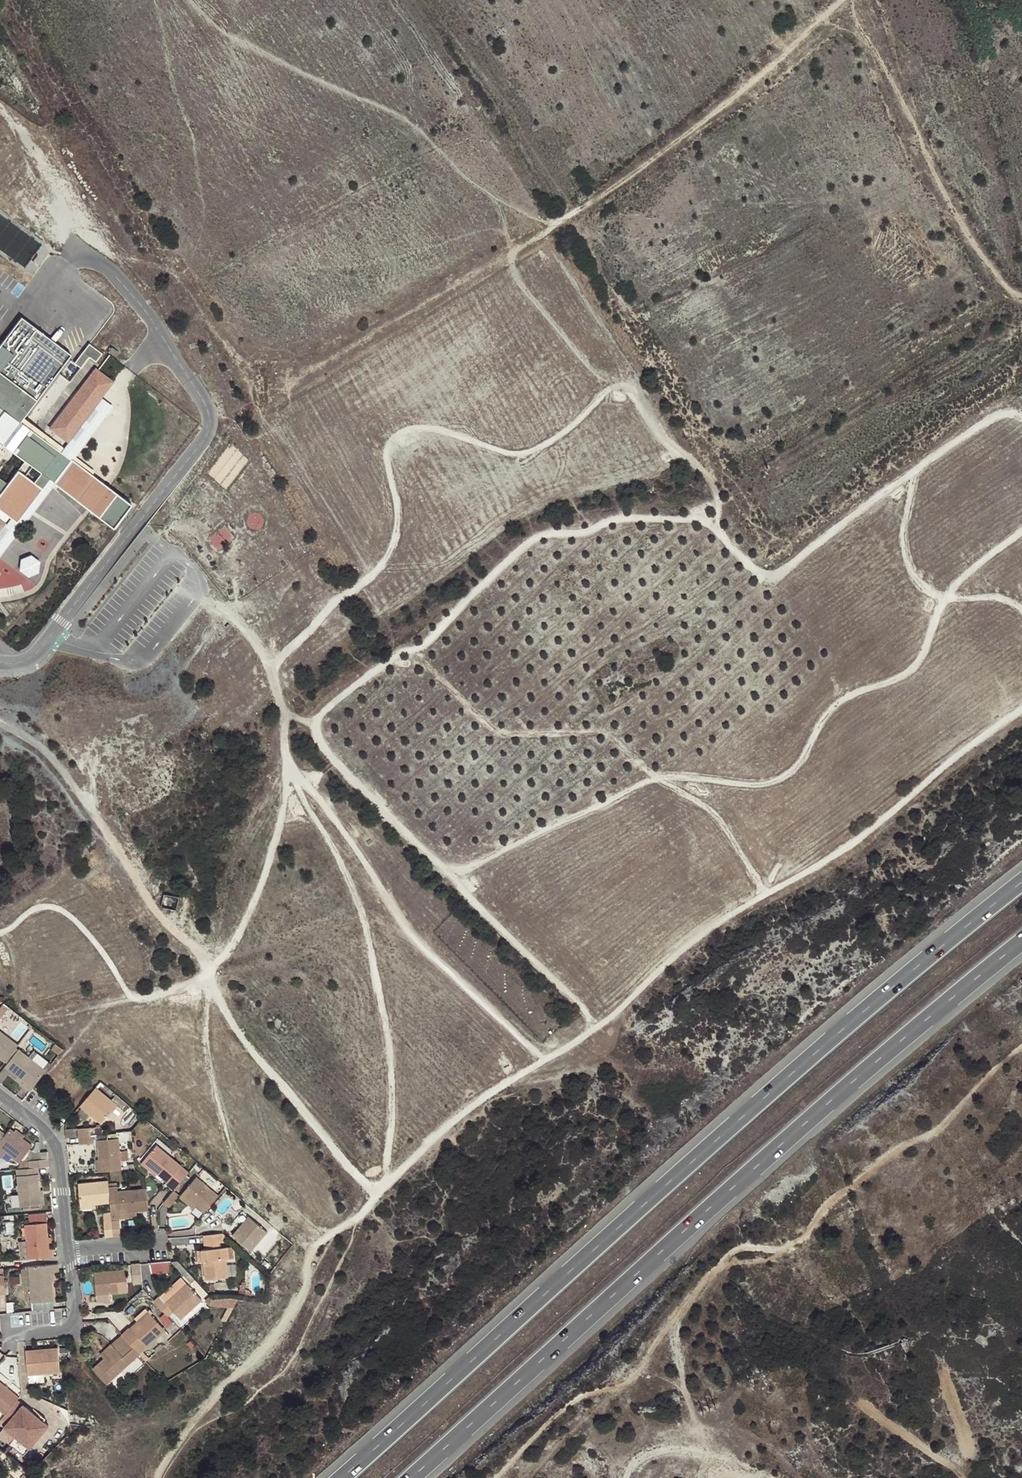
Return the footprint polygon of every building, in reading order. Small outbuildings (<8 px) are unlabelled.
[(24,315),(4,343),(0,348),(0,406),(22,422),(25,419),(69,359),(74,352),(24,315)] [(95,349),(89,345),(75,364),(80,368),(82,369),(90,358),(96,363),(102,355),(95,349)] [(111,348),(108,353),(110,354),(113,357),(117,352),(111,348)] [(100,399),(113,382),(97,371),(95,369),(51,429),(68,442),(81,425),(76,421),(95,396),(100,399)] [(81,425),(100,399),(95,396),(76,421),(81,425)] [(61,452),(74,462),(78,457),(112,408),(100,399),(81,425),(68,442),(64,447),(61,452)] [(4,447),(8,450),(13,454),(25,462),(32,468),(42,476),(49,481),(56,486),(74,462),(61,452),(22,422),(0,406),(0,444),(4,447)] [(64,447),(25,419),(22,422),(61,452),(64,447)] [(8,450),(4,447),(0,452),(0,461),(8,450)] [(96,471),(78,457),(74,462),(93,476),(96,471)] [(93,476),(74,462),(56,486),(59,489),(84,507),(91,512),(107,524),(118,510),(126,517),(133,508),(108,488),(93,476)] [(0,498),(0,512),(18,525),(49,481),(42,476),(35,484),(26,477),(18,472),(9,485),(2,494),(0,498)] [(2,494),(9,485),(0,478),(0,493),(2,494)] [(56,486),(49,481),(18,525),(0,512),(0,521),(5,525),(0,532),(0,558),(56,486)] [(84,507),(59,489),(57,492),(79,514),(84,507)] [(19,572),(29,578),(39,574),(41,563),(31,556),(21,560),(19,572)] [(175,906),(175,904),(176,902),(175,900),(174,899),(173,897),(171,897),(169,897),(167,897),(166,898),(165,900),(164,902),(164,904),(165,905),(166,907),(167,908),(169,908),(171,908),(173,907),(175,906)] [(4,1003),(0,1009),(0,1019),(9,1007),(4,1003)] [(5,1062),(18,1045),(0,1031),(0,1058),(5,1062)] [(63,1049),(56,1043),(52,1048),(59,1054),(63,1049)] [(24,1086),(31,1091),(46,1070),(18,1049),(5,1067),(17,1076),(26,1083),(24,1086)] [(37,1049),(33,1054),(45,1066),(50,1061),(37,1049)] [(15,1079),(24,1086),(26,1083),(17,1076),(15,1079)] [(96,1087),(80,1107),(92,1116),(94,1114),(103,1122),(117,1105),(96,1087)] [(94,1114),(92,1116),(102,1124),(103,1122),(94,1114)] [(79,1129),(79,1136),(94,1134),(96,1134),(100,1134),(100,1127),(79,1129)] [(9,1129),(5,1135),(0,1141),(0,1148),(4,1151),(19,1163),(32,1147),(21,1138),(16,1134),(9,1129)] [(94,1134),(79,1136),(80,1145),(95,1143),(94,1134)] [(97,1140),(100,1172),(122,1170),(120,1138),(119,1138),(97,1140)] [(174,1191),(189,1173),(182,1166),(157,1144),(143,1161),(154,1171),(167,1182),(166,1184),(174,1191)] [(38,1167),(48,1166),(47,1152),(40,1152),(38,1152),(38,1160),(30,1160),(30,1168),(34,1168),(38,1167)] [(38,1160),(38,1152),(33,1153),(30,1160),(38,1160)] [(154,1171),(143,1161),(141,1164),(152,1174),(154,1171)] [(30,1168),(17,1169),(20,1207),(41,1206),(40,1190),(38,1174),(34,1174),(34,1168),(30,1168)] [(197,1206),(204,1212),(218,1196),(197,1177),(183,1193),(197,1206)] [(109,1184),(109,1181),(78,1183),(80,1205),(96,1204),(110,1203),(109,1187),(109,1184)] [(149,1211),(147,1189),(118,1192),(118,1187),(109,1187),(110,1203),(112,1213),(112,1214),(137,1212),(149,1211)] [(174,1191),(164,1202),(170,1207),(180,1196),(174,1191)] [(197,1206),(183,1193),(180,1198),(193,1211),(197,1206)] [(137,1212),(112,1214),(112,1220),(138,1218),(137,1212)] [(245,1226),(251,1219),(249,1217),(242,1225),(245,1226)] [(268,1233),(251,1219),(245,1226),(242,1225),(233,1236),(252,1253),(268,1233)] [(104,1221),(105,1237),(113,1236),(112,1221),(112,1220),(104,1221)] [(113,1236),(121,1235),(119,1220),(112,1221),(113,1236)] [(28,1259),(54,1257),(53,1249),(49,1249),(49,1243),(48,1237),(47,1222),(25,1224),(28,1259)] [(223,1233),(203,1235),(204,1243),(207,1243),(221,1242),(223,1241),(223,1233)] [(223,1259),(222,1248),(207,1249),(202,1250),(203,1261),(204,1261),(206,1280),(229,1278),(227,1259),(223,1259)] [(153,1274),(173,1272),(172,1260),(152,1262),(153,1274)] [(58,1272),(57,1264),(29,1266),(30,1283),(31,1283),(32,1302),(53,1301),(52,1282),(51,1273),(54,1272),(58,1272)] [(140,1264),(133,1265),(135,1280),(142,1279),(140,1264)] [(29,1266),(22,1267),(24,1284),(30,1283),(29,1266)] [(128,1292),(126,1271),(94,1273),(96,1295),(128,1292)] [(184,1281),(163,1300),(166,1304),(187,1285),(184,1281)] [(157,1305),(169,1317),(174,1312),(181,1320),(202,1301),(187,1285),(166,1304),(163,1300),(157,1305)] [(148,1311),(130,1328),(133,1331),(151,1314),(148,1311)] [(130,1328),(123,1335),(139,1353),(165,1330),(151,1314),(133,1331),(130,1328)] [(139,1353),(123,1335),(112,1344),(116,1348),(104,1359),(92,1370),(107,1386),(141,1355),(139,1353)] [(116,1348),(112,1344),(100,1355),(104,1359),(116,1348)] [(26,1350),(28,1375),(61,1372),(59,1348),(45,1349),(45,1352),(34,1353),(34,1350),(26,1350)] [(142,1356),(126,1368),(131,1374),(146,1362),(142,1356)] [(20,1398),(0,1382),(0,1410),(6,1414),(16,1403),(20,1398)] [(132,1412),(140,1404),(135,1399),(126,1408),(131,1413),(132,1412)] [(34,1414),(37,1411),(26,1402),(24,1405),(34,1414)] [(6,1414),(3,1417),(9,1423),(12,1419),(34,1438),(51,1418),(39,1409),(37,1411),(34,1414),(24,1405),(21,1408),(16,1403),(6,1414)]
